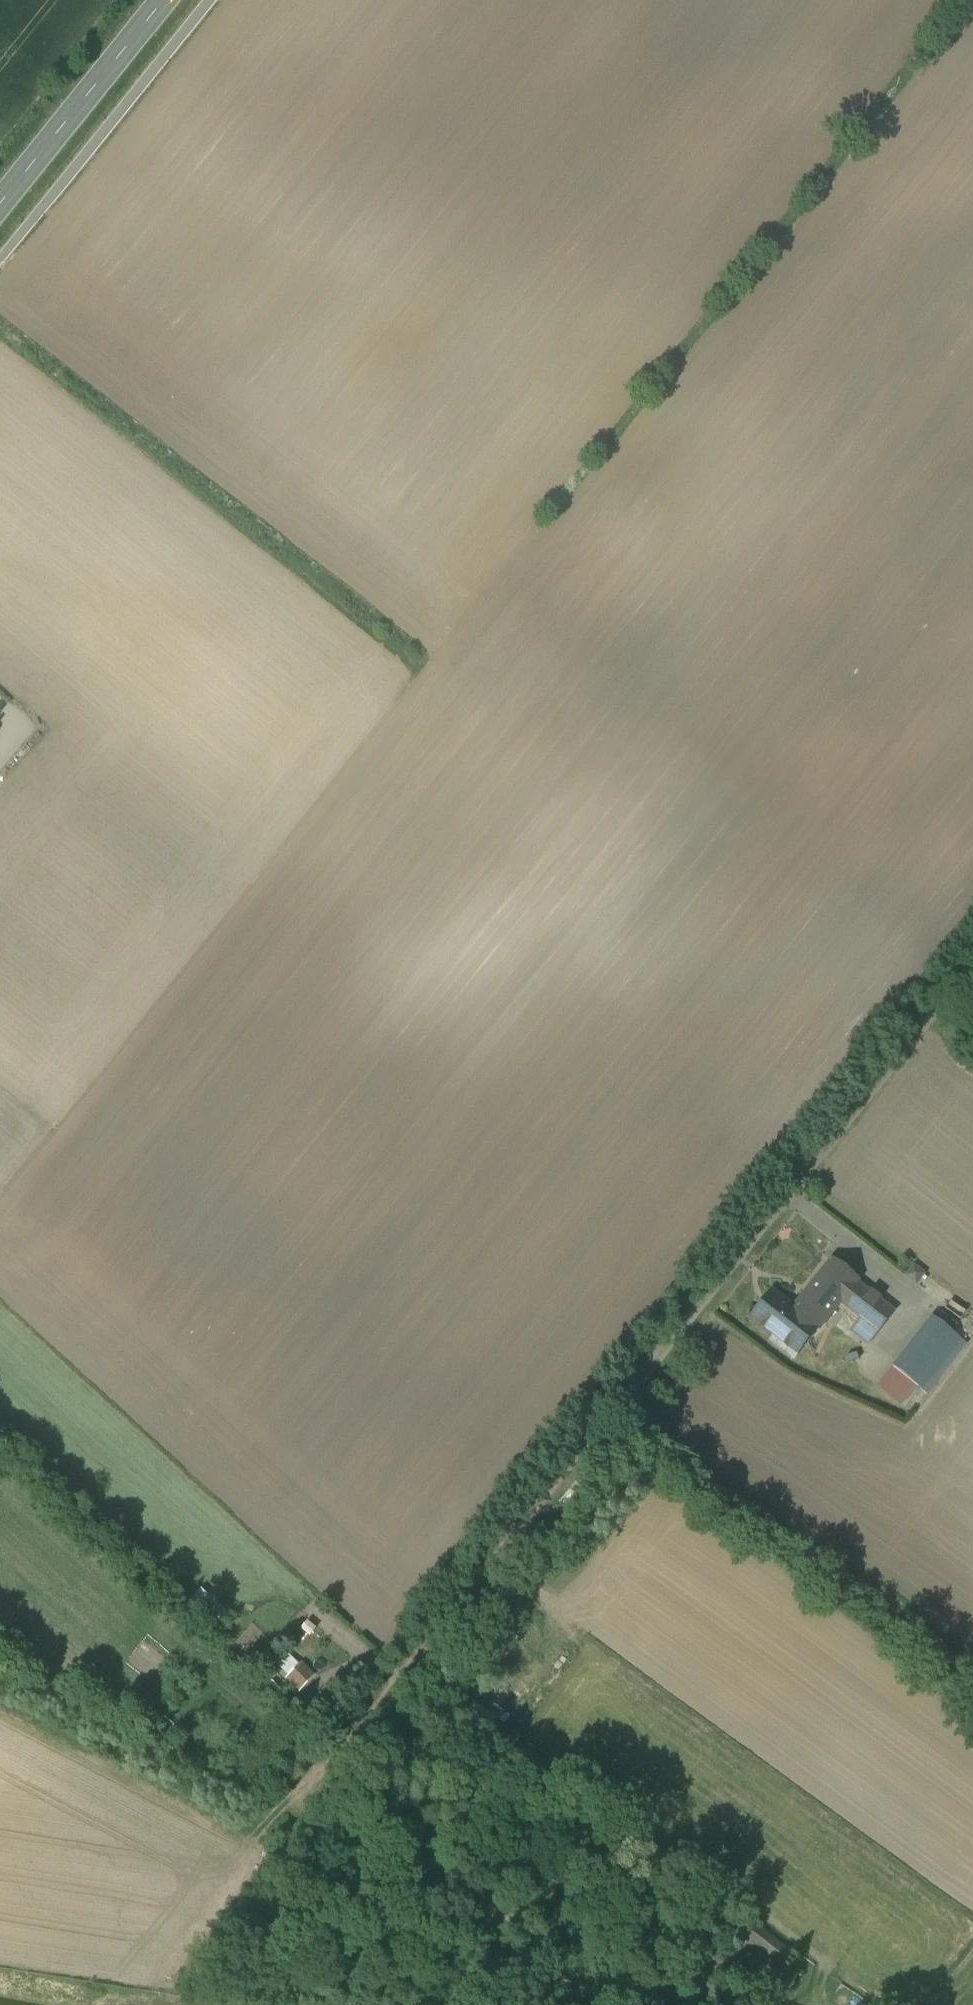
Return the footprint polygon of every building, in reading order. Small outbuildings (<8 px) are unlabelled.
[(795,1309),(773,1291),(751,1319),(773,1337),(771,1340),(794,1358),(818,1326),(809,1319),(814,1313),(824,1321),(838,1304),(860,1321),(876,1334),(896,1310),(832,1260),(799,1302),(800,1302),(795,1309)] [(933,1316),(894,1367),(918,1386),(922,1389),(962,1339),(933,1316)] [(876,1334),(860,1321),(852,1331),(868,1344),(876,1334)] [(918,1386),(894,1367),(878,1386),(903,1406),(918,1386)] [(304,1690),(317,1675),(298,1659),(285,1674),(304,1690)] [(799,1959),(758,1927),(748,1939),(789,1971),(799,1959)]
